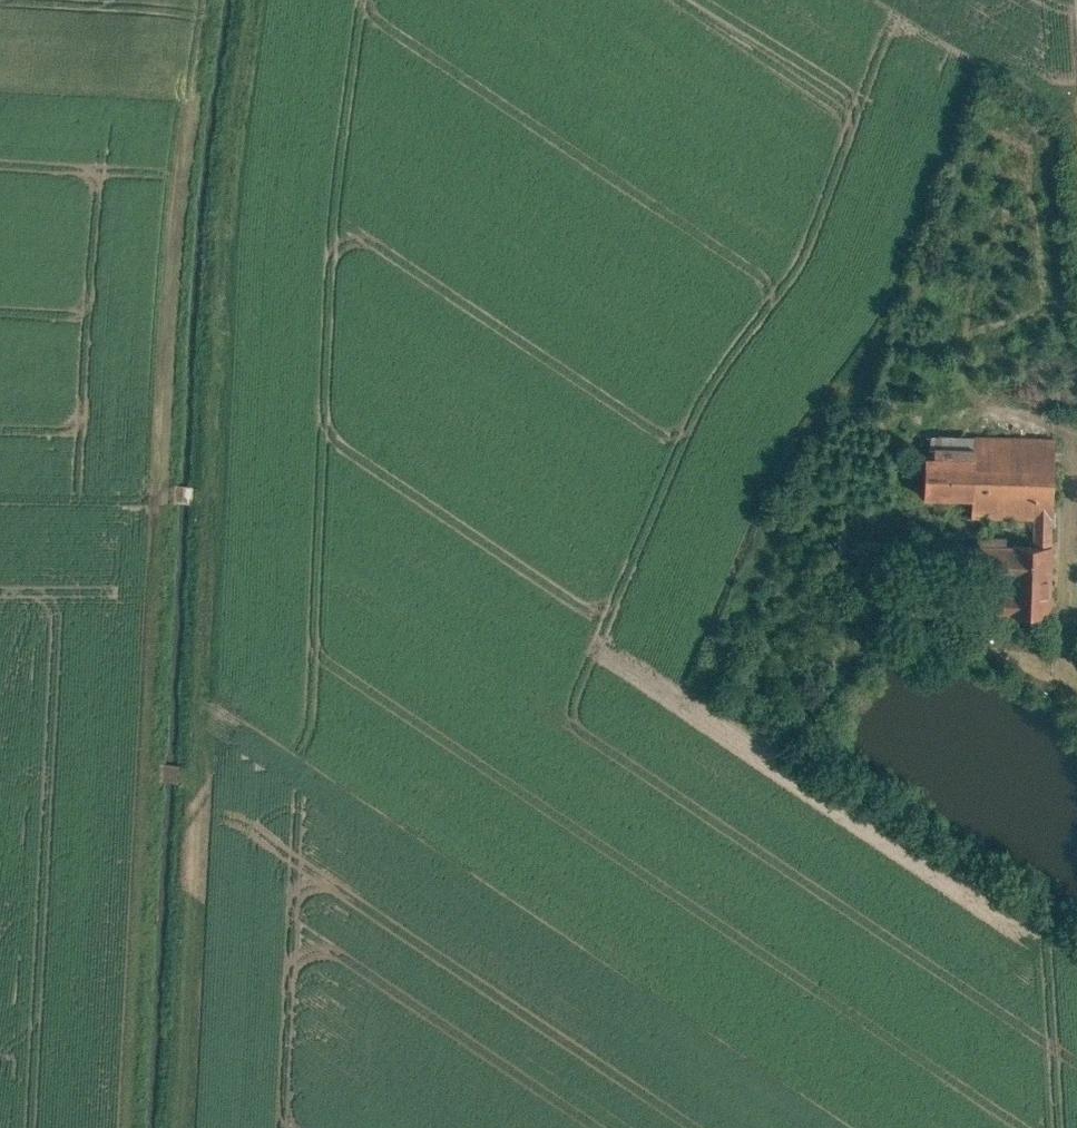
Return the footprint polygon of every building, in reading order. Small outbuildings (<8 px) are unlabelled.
[(1050,615),(1052,540),(993,539),(992,614),(1050,615)]
